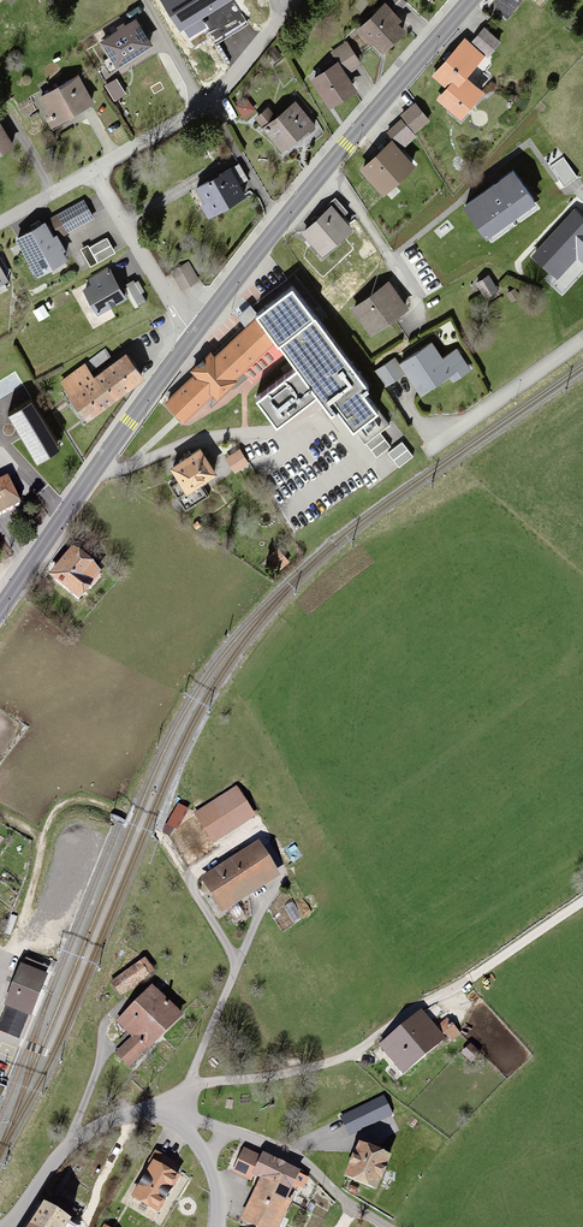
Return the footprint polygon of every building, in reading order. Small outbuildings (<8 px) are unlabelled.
[(160,0),(180,31),(230,0),(160,0)] [(403,0),(384,0),(379,6),(375,3),(354,27),(381,50),(402,26),(393,18),(406,3),(403,0)] [(133,20),(98,41),(112,63),(146,42),(133,20)] [(448,86),(436,100),(457,118),(481,91),(466,77),(498,42),(483,29),(469,45),(462,38),(432,72),(448,86)] [(330,53),(334,59),(308,77),(326,104),(354,86),(345,72),(358,64),(344,43),(330,53)] [(78,73),(33,95),(48,124),(93,102),(78,73)] [(293,100),(259,126),(278,150),(312,124),(293,100)] [(391,137),(358,165),(381,191),(413,164),(401,150),(431,125),(413,104),(399,116),(402,119),(386,132),(391,137)] [(0,119),(0,150),(16,142),(2,118),(0,119)] [(577,177),(564,158),(551,167),(564,186),(577,177)] [(226,167),(193,185),(208,212),(241,195),(226,167)] [(512,170),(464,206),(488,238),(536,202),(512,170)] [(81,201),(47,219),(55,234),(89,217),(81,201)] [(328,205),(297,231),(316,253),(347,227),(328,205)] [(534,253),(561,279),(582,256),(582,257),(582,216),(576,210),(534,253)] [(67,257),(55,234),(47,219),(20,234),(40,272),(67,257)] [(13,279),(0,260),(0,288),(13,279)] [(190,264),(172,274),(182,291),(200,280),(190,264)] [(92,285),(82,290),(98,317),(127,299),(109,268),(89,280),(92,285)] [(497,290),(487,275),(476,283),(486,298),(497,290)] [(251,308),(275,339),(296,365),(317,392),(330,409),(334,405),(364,443),(389,424),(359,387),(365,382),(320,324),(325,320),(291,277),(251,308)] [(388,281),(349,307),(366,332),(404,306),(388,281)] [(275,339),(251,308),(239,318),(244,325),(228,338),(209,353),(206,349),(186,365),(192,373),(178,384),(163,396),(178,416),(275,339)] [(432,342),(406,364),(429,392),(454,372),(460,379),(473,369),(458,351),(447,360),(432,342)] [(85,363),(60,381),(86,419),(111,402),(108,398),(141,375),(124,350),(91,373),(85,363)] [(397,357),(379,369),(392,386),(409,374),(397,357)] [(317,392),(296,365),(257,394),(277,419),(317,392)] [(32,404),(9,417),(38,466),(61,452),(32,404)] [(196,445),(168,463),(184,488),(213,470),(196,445)] [(4,477),(0,468),(0,515),(17,507),(4,477)] [(70,547),(46,575),(79,601),(102,573),(70,547)] [(235,790),(191,815),(206,841),(250,817),(235,790)] [(257,841),(198,877),(219,912),(278,876),(257,841)] [(141,959),(109,983),(118,996),(151,972),(141,959)] [(21,963),(5,1004),(8,1005),(0,1023),(0,1029),(20,1037),(46,973),(21,963)] [(130,1036),(113,1055),(128,1069),(178,1015),(147,987),(114,1022),(130,1036)] [(377,1047),(400,1075),(445,1037),(422,1009),(377,1047)] [(467,1040),(458,1051),(471,1061),(480,1051),(467,1040)] [(361,1114),(354,1130),(363,1134),(370,1118),(361,1114)] [(358,1136),(340,1176),(378,1193),(396,1154),(358,1136)] [(186,1171),(154,1152),(123,1205),(155,1224),(186,1171)] [(237,1220),(251,1226),(272,1226),(299,1175),(259,1154),(249,1174),(259,1179),(237,1220)] [(72,1222),(39,1200),(29,1215),(21,1226),(68,1226),(72,1222)]
